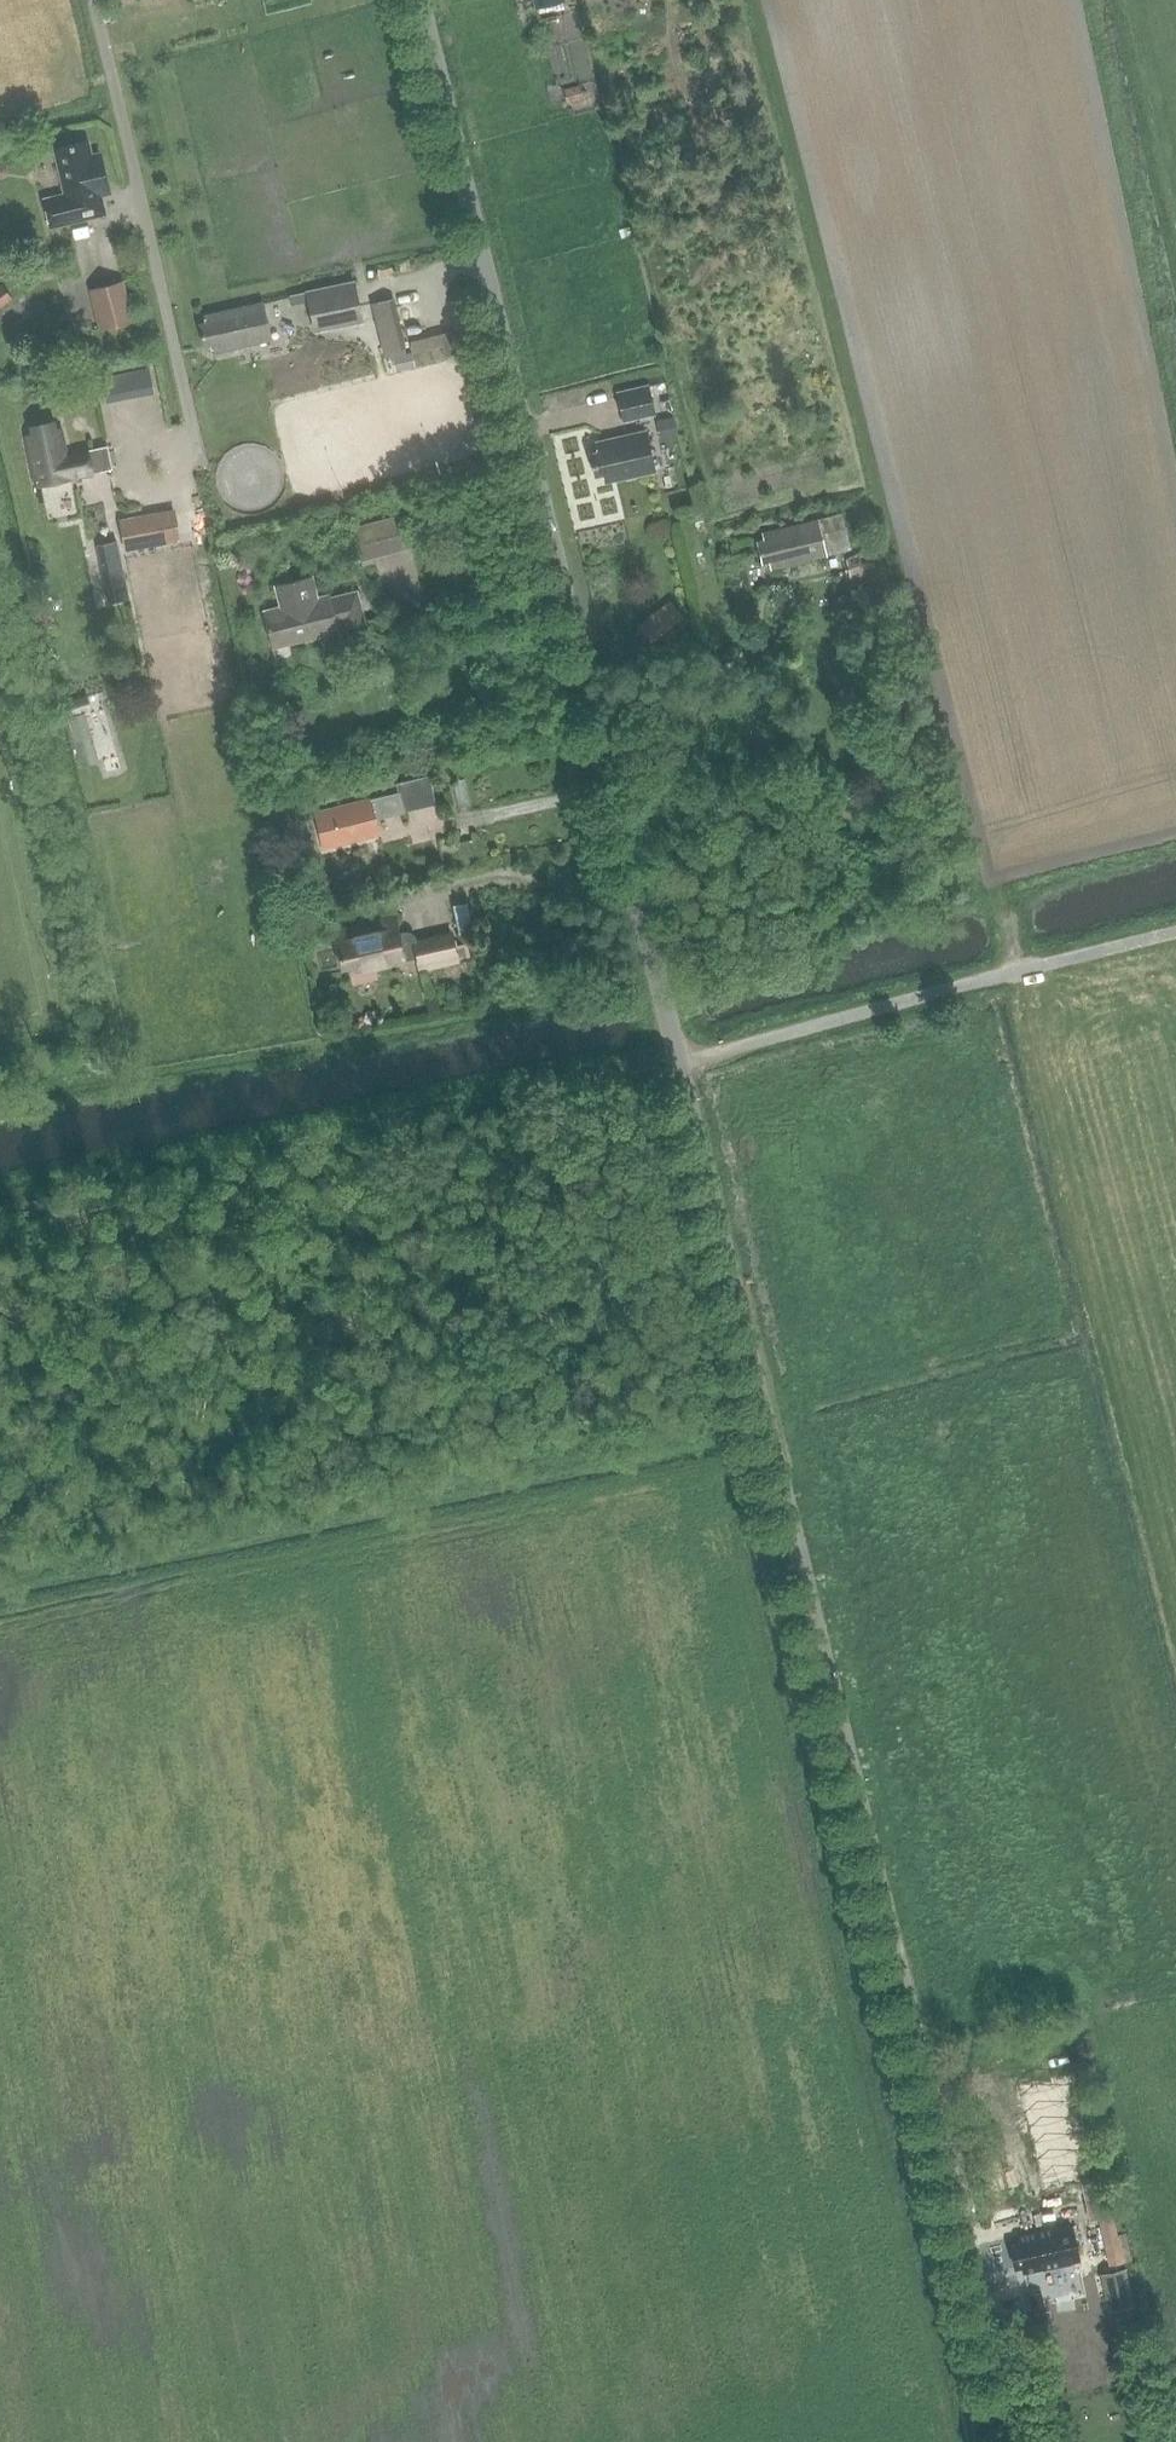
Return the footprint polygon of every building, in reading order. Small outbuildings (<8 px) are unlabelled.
[(537,11),(567,3),(566,0),(534,0),(537,11)] [(556,16),(545,19),(547,26),(558,23),(556,16)] [(579,88),(563,92),(566,105),(582,101),(579,88)] [(65,190),(43,195),(50,226),(87,217),(83,198),(103,194),(99,180),(107,178),(101,151),(93,153),(90,139),(55,148),(65,190)] [(354,282),(305,293),(307,302),(313,328),(362,317),(354,282)] [(124,283),(98,289),(108,329),(134,322),(124,283)] [(0,288),(0,310),(12,301),(2,287),(0,288)] [(394,301),(374,306),(384,351),(404,346),(394,301)] [(272,341),(266,314),(263,302),(207,316),(208,321),(199,324),(205,348),(213,346),(215,355),(272,341)] [(411,353),(397,356),(401,370),(415,367),(411,353)] [(163,388),(157,362),(107,373),(113,400),(163,388)] [(614,392),(621,423),(654,415),(647,384),(614,392)] [(674,418),(656,422),(661,442),(679,438),(674,418)] [(33,437),(24,439),(35,487),(88,475),(83,451),(67,454),(61,430),(53,432),(51,423),(31,428),(33,437)] [(656,471),(647,431),(596,443),(598,451),(590,453),(595,475),(603,473),(605,482),(656,471)] [(107,445),(83,451),(88,475),(112,469),(107,445)] [(172,511),(120,520),(124,540),(154,534),(156,546),(178,542),(172,511)] [(353,527),(363,561),(402,550),(392,516),(353,527)] [(769,569),(847,552),(840,520),(761,537),(763,543),(756,545),(761,567),(768,565),(769,569)] [(850,579),(877,573),(872,550),(858,554),(854,555),(854,557),(845,559),(850,579)] [(123,572),(102,576),(108,603),(128,599),(123,572)] [(327,649),(342,646),(337,626),(343,625),(344,628),(366,622),(358,591),(331,598),(330,595),(319,598),(315,579),(281,586),(286,606),(273,609),(276,619),(266,621),(271,641),(279,639),(281,647),(324,637),(327,649)] [(649,617),(638,626),(652,643),(663,635),(649,617)] [(447,636),(428,640),(431,655),(450,650),(447,636)] [(396,783),(399,793),(314,814),(323,849),(379,836),(375,820),(405,813),(405,812),(437,804),(430,775),(396,783)] [(395,917),(335,931),(343,967),(350,965),(352,973),(377,967),(406,961),(405,959),(418,956),(421,968),(458,960),(452,934),(416,942),(415,936),(408,932),(399,934),(395,917)] [(541,930),(543,948),(562,946),(560,928),(541,930)] [(377,967),(352,973),(355,984),(379,978),(377,967)] [(1102,2239),(1107,2265),(1108,2266),(1130,2261),(1123,2231),(1115,2233),(1108,2197),(1083,2202),(1087,2221),(1088,2221),(1093,2241),(1102,2239)] [(1028,2275),(1080,2262),(1071,2224),(1019,2237),(1021,2246),(1011,2249),(1016,2267),(1025,2265),(1028,2275)] [(1127,2267),(1094,2274),(1102,2312),(1135,2305),(1127,2267)] [(1042,2292),(1029,2295),(1032,2308),(1045,2305),(1042,2292)]
